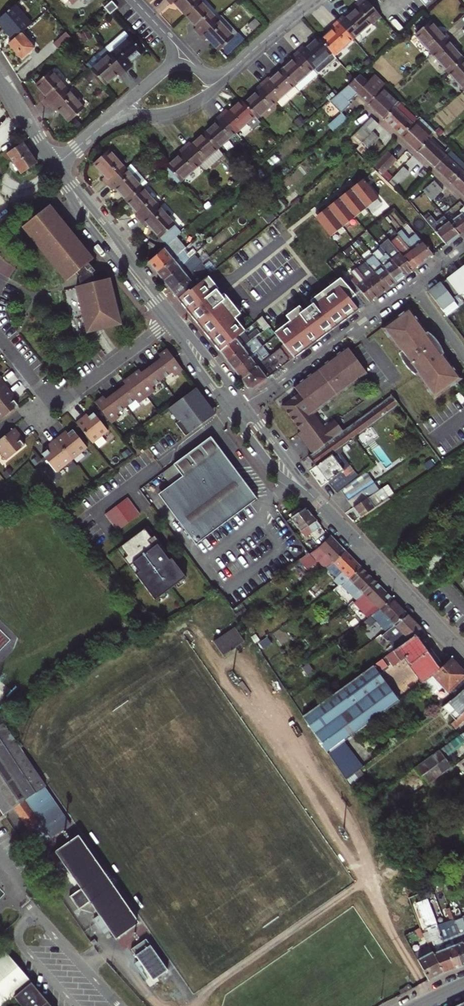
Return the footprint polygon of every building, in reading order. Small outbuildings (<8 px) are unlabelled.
[(111,14),(115,11),(119,7),(112,0),(105,7),(111,14)] [(200,0),(168,0),(172,4),(174,2),(186,14),(201,1),(200,0)] [(353,39),(371,22),(373,24),(381,16),(367,0),(359,0),(355,4),(358,8),(346,19),(343,16),(338,22),(353,39)] [(195,29),(200,35),(217,19),(201,1),(186,14),(198,27),(195,29)] [(21,33),(31,24),(15,6),(0,19),(0,24),(14,40),(21,33)] [(222,15),(217,19),(200,35),(205,41),(208,38),(220,51),(238,33),(222,15)] [(416,34),(432,53),(449,37),(444,31),(442,33),(430,21),(416,34)] [(353,39),(338,22),(332,27),(334,30),(321,40),(334,55),(353,39)] [(125,31),(109,45),(114,51),(111,54),(126,71),(132,66),(130,63),(142,52),(125,31)] [(64,32),(53,43),(58,47),(69,37),(64,32)] [(14,40),(9,44),(23,60),(36,48),(21,33),(14,40)] [(449,71),(463,58),(452,45),(455,43),(449,37),(432,53),(449,71)] [(304,47),(298,52),(318,74),(336,58),(334,55),(321,40),(318,38),(306,49),(304,47)] [(106,48),(111,54),(114,51),(109,45),(106,48)] [(120,76),(126,71),(111,54),(106,48),(87,64),(105,85),(118,73),(120,76)] [(318,74),(298,52),(292,57),(294,59),(282,70),(294,85),(299,91),(318,74)] [(463,58),(449,71),(463,89),(463,58)] [(261,84),(276,101),(294,85),(282,70),(269,81),(267,79),(261,84)] [(51,71),(36,84),(48,98),(46,100),(50,105),(68,89),(51,71)] [(358,93),(368,102),(378,91),(380,93),(386,88),(373,76),(368,81),(360,74),(330,100),(341,113),(351,104),(349,101),(358,93)] [(244,104),(257,118),(276,101),(261,84),(255,89),(257,92),(244,104)] [(380,93),(378,91),(368,102),(385,118),(400,102),(386,88),(380,93)] [(85,108),(68,89),(50,105),(56,112),(59,109),(70,122),(85,108)] [(221,114),(236,132),(246,122),(252,129),(260,122),(257,118),(244,104),(241,101),(229,111),(227,109),(221,114)] [(416,118),(400,102),(385,118),(401,134),(416,118)] [(205,133),(218,148),(236,132),(221,114),(215,119),(217,122),(205,133)] [(362,127),(364,129),(366,127),(371,133),(372,131),(375,129),(379,124),(372,117),(362,127)] [(433,135),(416,118),(401,134),(418,150),(429,139),(433,135)] [(368,136),(371,133),(366,127),(364,129),(362,131),(368,136)] [(378,137),(372,131),(371,133),(368,136),(358,146),(364,151),(378,137)] [(218,148),(205,133),(192,144),(190,142),(184,147),(199,164),(218,148)] [(429,139),(418,150),(435,166),(445,155),(450,150),(447,148),(445,150),(442,148),(440,150),(429,139)] [(5,172),(14,166),(20,174),(37,162),(23,143),(0,158),(0,176),(5,172)] [(199,164),(184,147),(178,152),(180,155),(167,166),(180,181),(199,164)] [(199,164),(205,171),(224,155),(218,148),(199,164)] [(109,150),(94,163),(105,176),(103,178),(108,184),(125,169),(109,150)] [(373,165),(382,174),(396,159),(386,150),(373,165)] [(452,183),(463,171),(463,170),(463,164),(450,150),(445,155),(435,166),(452,183)] [(389,182),(394,186),(408,171),(403,166),(389,182)] [(116,188),(127,201),(142,187),(125,169),(108,184),(113,190),(116,188)] [(419,174),(423,179),(428,174),(423,170),(419,174)] [(463,171),(452,183),(463,194),(463,172),(463,171)] [(316,221),(329,238),(377,199),(361,180),(353,186),(356,189),(352,192),(350,189),(342,195),(344,198),(341,202),(338,198),(330,205),(333,208),(329,211),(326,208),(319,214),(321,217),(316,221)] [(424,193),(431,201),(443,191),(434,181),(409,200),(411,202),(424,193)] [(135,215),(141,221),(158,206),(142,187),(127,201),(138,213),(135,215)] [(49,206),(23,227),(66,280),(75,273),(76,272),(80,276),(78,277),(80,285),(76,286),(87,332),(119,324),(108,279),(94,283),(91,273),(94,271),(88,264),(92,261),(49,206)] [(181,233),(158,206),(141,221),(146,227),(149,225),(160,238),(157,240),(164,248),(177,236),(181,233)] [(460,235),(463,232),(463,206),(460,210),(461,214),(449,223),(460,235)] [(460,235),(449,223),(443,216),(436,221),(431,216),(425,220),(446,245),(460,235)] [(402,229),(396,233),(398,235),(405,243),(406,245),(421,263),(433,255),(415,233),(410,238),(402,229)] [(398,235),(390,241),(413,269),(421,263),(406,245),(405,243),(398,235)] [(164,248),(166,251),(180,240),(177,236),(164,248)] [(387,238),(379,244),(381,247),(390,241),(387,238)] [(166,251),(164,248),(151,260),(149,261),(157,272),(173,260),(186,248),(180,240),(166,251)] [(413,269),(390,241),(381,247),(386,254),(404,276),(413,269)] [(372,253),(373,255),(395,282),(404,276),(386,254),(383,256),(377,249),(372,253)] [(157,272),(164,281),(191,259),(190,258),(192,256),(188,250),(174,261),(173,260),(157,272)] [(364,261),(387,289),(395,282),(373,255),(364,261)] [(164,281),(171,289),(199,266),(194,260),(193,261),(191,259),(164,281)] [(364,261),(356,267),(378,295),(387,289),(364,261)] [(199,266),(171,289),(178,297),(189,288),(190,290),(207,276),(199,266)] [(345,283),(355,295),(364,305),(378,295),(356,267),(350,272),(354,277),(345,283)] [(460,269),(447,279),(459,294),(463,290),(463,275),(460,269)] [(189,288),(178,297),(185,306),(220,350),(244,331),(234,319),(239,315),(223,294),(220,296),(215,290),(217,288),(213,284),(207,276),(190,290),(189,288)] [(281,341),(294,357),(364,305),(355,295),(346,283),(345,283),(341,278),(308,303),(310,306),(303,312),(299,306),(286,316),(290,322),(274,333),(276,335),(281,341)] [(459,294),(447,279),(442,283),(453,298),(459,294)] [(453,298),(442,283),(430,292),(441,307),(453,298)] [(461,378),(409,307),(381,328),(399,352),(405,365),(416,374),(434,399),(461,378)] [(261,318),(257,321),(264,330),(269,326),(261,318)] [(244,331),(220,350),(227,360),(255,337),(260,333),(257,329),(248,336),(244,331)] [(281,341),(276,335),(273,338),(278,344),(279,343),(281,341)] [(255,337),(227,360),(234,369),(250,357),(256,351),(262,346),(255,337)] [(281,341),(279,343),(291,359),(294,357),(281,341)] [(262,346),(256,351),(259,355),(265,350),(262,346)] [(297,433),(312,453),(329,440),(342,431),(334,420),(324,428),(313,414),(367,374),(347,346),(293,386),(298,393),(281,406),(300,431),(297,433)] [(257,366),(242,379),(248,387),(253,388),(290,360),(280,348),(274,353),(257,366)] [(103,396),(94,402),(111,424),(119,418),(116,414),(126,407),(136,400),(139,404),(155,392),(152,388),(171,373),(174,377),(183,371),(166,349),(158,355),(160,358),(141,373),(138,370),(122,382),(125,385),(105,400),(103,396)] [(250,357),(234,369),(242,379),(257,366),(250,357)] [(15,396),(8,388),(2,380),(0,381),(0,420),(18,406),(14,401),(12,399),(15,396)] [(195,387),(171,405),(181,418),(175,423),(185,436),(201,423),(199,420),(212,410),(195,387)] [(316,466),(341,448),(398,406),(391,395),(342,431),(329,440),(312,453),(308,456),(316,466)] [(171,405),(168,408),(178,421),(181,418),(171,405)] [(199,420),(201,423),(215,413),(212,410),(199,420)] [(88,417),(85,419),(83,416),(75,423),(92,444),(107,431),(93,413),(88,417)] [(24,446),(20,441),(18,438),(21,436),(14,428),(0,439),(0,453),(6,460),(24,446)] [(86,448),(72,430),(67,434),(64,436),(62,433),(54,439),(46,446),(48,449),(46,451),(41,455),(55,473),(71,461),(86,448)] [(171,484),(172,486),(221,449),(211,436),(174,463),(183,475),(171,484)] [(341,448),(316,466),(327,481),(349,465),(341,453),(343,451),(341,448)] [(221,449),(172,486),(180,496),(167,505),(196,544),(257,498),(221,449)] [(349,465),(327,481),(336,493),(341,490),(358,477),(349,465)] [(358,477),(341,490),(353,507),(367,497),(379,489),(374,482),(366,487),(358,477)] [(382,487),(388,496),(393,492),(388,483),(382,487)] [(159,493),(160,495),(172,486),(171,484),(159,493)] [(160,495),(167,505),(180,496),(172,486),(160,495)] [(367,497),(353,507),(360,517),(365,514),(389,498),(388,496),(382,487),(379,489),(367,497)] [(139,514),(126,497),(104,513),(117,530),(139,514)] [(321,526),(306,507),(292,518),(305,537),(321,526)] [(151,537),(144,527),(119,546),(126,555),(123,557),(129,565),(132,562),(138,571),(135,573),(154,599),(185,575),(171,557),(168,559),(156,544),(160,542),(154,534),(151,537)] [(325,555),(333,563),(346,552),(330,536),(318,548),(325,555)] [(323,557),(325,555),(318,548),(316,549),(321,555),(323,557)] [(300,560),(305,566),(321,555),(316,549),(308,555),(300,560)] [(342,582),(345,582),(361,567),(346,552),(333,563),(326,570),(329,573),(331,571),(336,576),(327,584),(333,591),(342,582)] [(364,594),(376,582),(361,567),(345,582),(361,597),(364,594)] [(379,609),(391,598),(376,582),(364,594),(379,609)] [(384,634),(407,613),(391,598),(379,609),(368,618),(384,634)] [(367,670),(415,635),(422,628),(407,613),(384,634),(393,643),(386,648),(364,664),(367,670)] [(213,642),(223,656),(244,642),(234,628),(213,642)] [(377,638),(386,648),(393,643),(384,634),(377,638)] [(346,740),(399,700),(378,672),(388,664),(391,667),(403,658),(409,665),(431,648),(429,647),(426,649),(415,635),(367,670),(305,715),(328,753),(346,740)] [(409,665),(416,675),(439,659),(431,648),(409,665)] [(422,683),(437,671),(451,658),(446,654),(439,659),(416,675),(422,683)] [(463,689),(463,673),(451,658),(437,671),(422,683),(421,683),(425,688),(439,692),(444,687),(454,697),(463,690),(463,689)] [(460,715),(463,711),(463,691),(463,690),(454,697),(441,707),(453,719),(459,715),(460,715)] [(460,715),(459,715),(453,719),(445,725),(450,731),(463,720),(463,711),(460,715)] [(46,787),(21,749),(23,748),(20,744),(18,745),(3,723),(0,725),(0,806),(6,814),(16,807),(42,846),(70,827),(44,788),(46,787)] [(414,769),(426,785),(452,766),(445,757),(463,743),(463,733),(414,769)] [(354,773),(363,766),(346,740),(328,753),(334,763),(345,779),(347,778),(354,773)] [(347,778),(350,782),(356,777),(354,773),(347,778)] [(385,828),(391,823),(385,815),(378,819),(385,828)] [(117,940),(136,928),(75,840),(56,853),(62,862),(72,876),(80,872),(109,914),(102,919),(110,932),(117,940)] [(57,866),(62,862),(56,853),(51,857),(57,866)] [(463,879),(463,877),(460,868),(454,871),(458,881),(463,879)] [(102,919),(109,914),(80,872),(72,876),(83,891),(71,899),(80,912),(91,904),(100,916),(102,919)] [(444,972),(454,969),(442,939),(437,925),(424,890),(418,894),(423,906),(419,908),(429,934),(431,940),(436,951),(433,952),(444,972)] [(108,933),(110,932),(102,919),(100,916),(97,918),(108,933)] [(448,928),(456,925),(454,920),(453,918),(449,919),(445,920),(445,922),(448,928)] [(458,932),(463,930),(459,918),(454,920),(456,925),(458,932)] [(445,931),(448,930),(448,928),(445,922),(437,925),(442,939),(447,937),(445,931)] [(463,965),(463,947),(458,932),(456,925),(448,928),(448,930),(462,965),(463,965)] [(454,969),(462,965),(448,930),(445,931),(447,937),(442,939),(454,969)] [(429,980),(444,972),(433,952),(429,945),(414,954),(425,972),(429,980)] [(158,990),(164,986),(136,946),(125,953),(149,987),(153,984),(158,990)] [(14,997),(20,1004),(38,990),(6,952),(0,956),(0,1005),(4,1005),(14,997)] [(171,982),(165,986),(179,1005),(188,1005),(171,982)] [(38,990),(20,1004),(22,1005),(51,1005),(38,990)]
